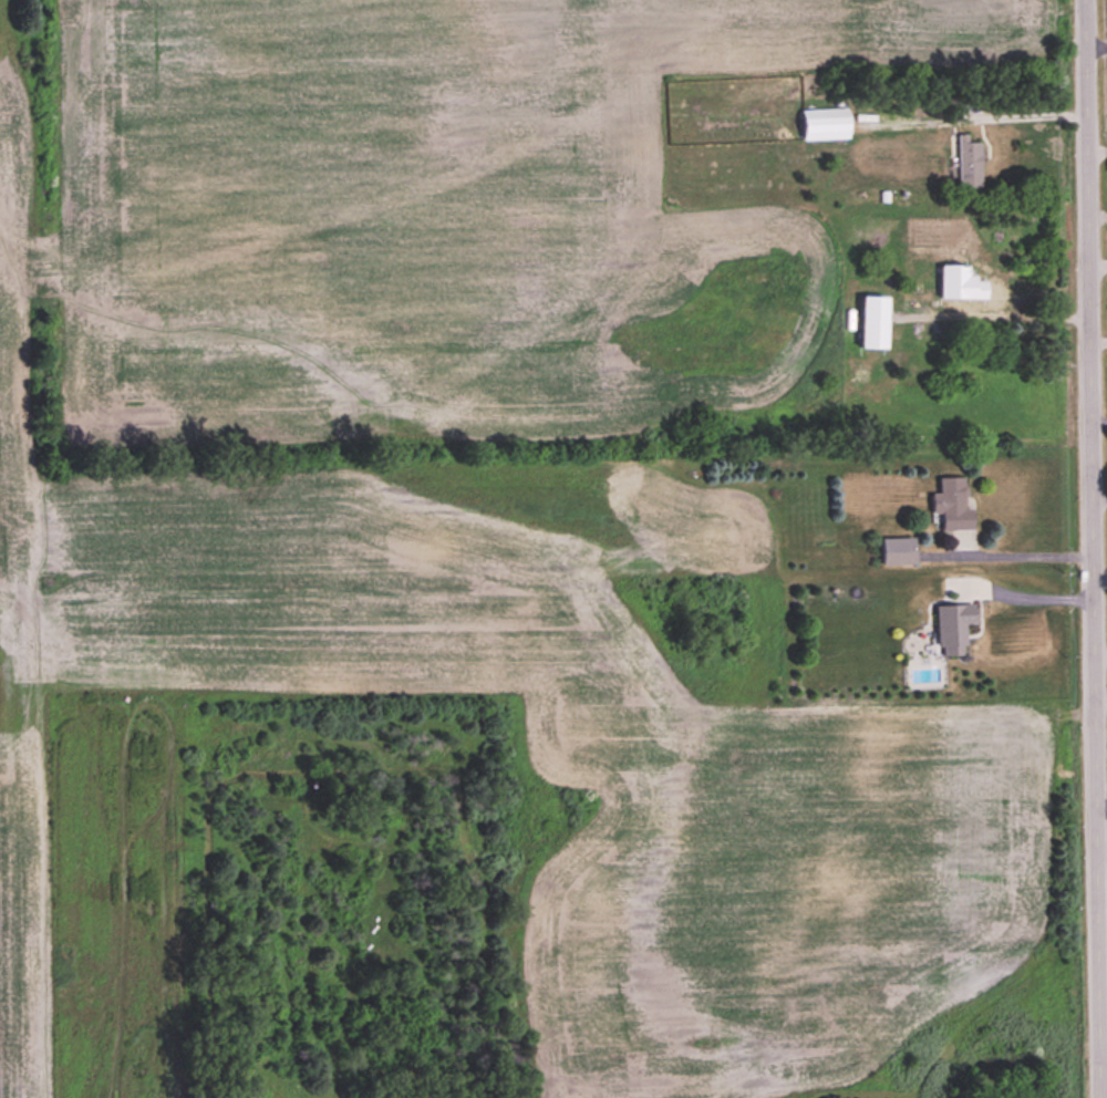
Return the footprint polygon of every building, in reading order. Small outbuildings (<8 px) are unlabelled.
[(981,189),(981,143),(969,143),(969,135),(958,135),(958,189),(981,189)] [(987,284),(987,305),(1024,305),(1024,284),(987,284)] [(881,342),(902,342),(902,296),(881,296),(881,342)] [(932,495),(932,520),(941,520),(941,531),(973,531),(972,509),(967,509),(966,478),(939,479),(940,495),(932,495)] [(894,551),(893,551),(893,557),(884,558),(885,563),(906,561),(904,539),(893,541),(894,551)] [(936,606),(938,657),(965,655),(964,625),(975,625),(975,604),(936,606)]
